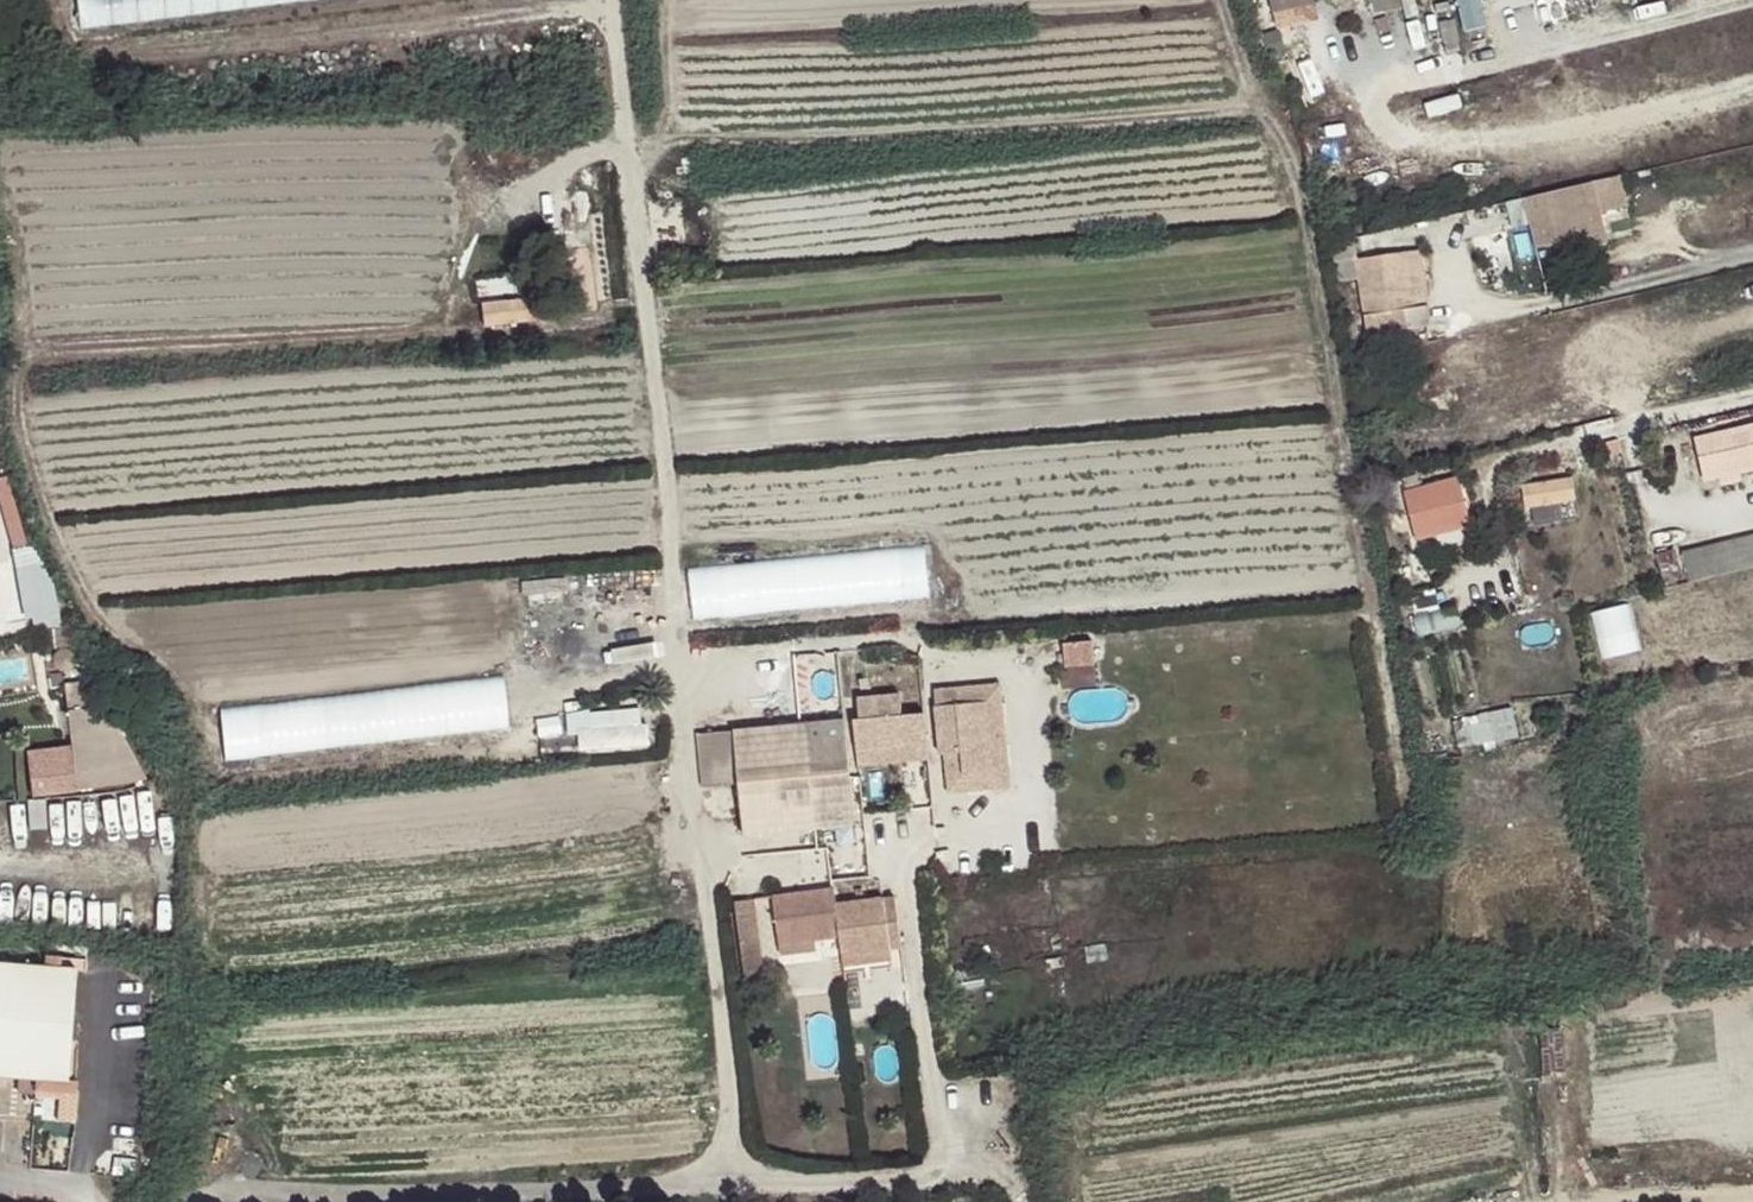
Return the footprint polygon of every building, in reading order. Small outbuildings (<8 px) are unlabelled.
[(81,32),(351,0),(77,0),(81,32)] [(1266,43),(1380,14),(1377,0),(1252,0),(1255,9),(1261,30),(1266,43)] [(1462,27),(1485,25),(1483,0),(1460,0),(1462,27)] [(1622,175),(1525,198),(1537,247),(1607,230),(1603,212),(1629,206),(1622,175)] [(1350,239),(1321,247),(1329,283),(1358,279),(1367,334),(1431,325),(1428,306),(1414,309),(1412,294),(1405,253),(1353,260),(1350,239)] [(1405,253),(1412,294),(1426,292),(1422,250),(1405,253)] [(1696,433),(1705,479),(1752,470),(1752,423),(1696,433)] [(1465,474),(1407,482),(1414,534),(1471,526),(1465,474)] [(1523,479),(1525,505),(1577,501),(1575,475),(1523,479)] [(1683,545),(1688,576),(1752,565),(1752,534),(1683,545)] [(694,613),(913,598),(912,588),(930,587),(928,546),(690,562),(694,613)] [(21,591),(4,594),(23,633),(39,625),(35,617),(50,609),(29,571),(15,578),(21,591)] [(1597,607),(1608,655),(1644,647),(1634,599),(1597,607)] [(1094,637),(1065,639),(1068,683),(1097,681),(1094,637)] [(506,680),(218,712),(224,761),(512,729),(506,680)] [(1002,685),(934,692),(944,792),(1011,786),(1002,685)] [(860,720),(853,720),(856,750),(927,743),(924,714),(904,716),(902,695),(858,699),(860,720)] [(584,708),(587,747),(648,743),(645,703),(584,708)] [(107,706),(68,712),(78,789),(146,780),(107,706)] [(845,721),(734,732),(738,783),(743,836),(855,826),(845,721)] [(734,732),(698,735),(703,787),(738,783),(734,732)] [(773,898),(779,946),(815,941),(841,937),(843,956),(893,948),(885,897),(866,900),(865,888),(857,890),(859,901),(837,904),(834,890),(773,898)] [(752,901),(735,904),(746,982),(763,979),(752,901)] [(815,941),(779,946),(781,956),(816,952),(815,941)] [(895,958),(893,948),(843,956),(844,965),(895,958)] [(0,966),(0,1081),(21,1082),(71,1086),(79,972),(0,966)]
